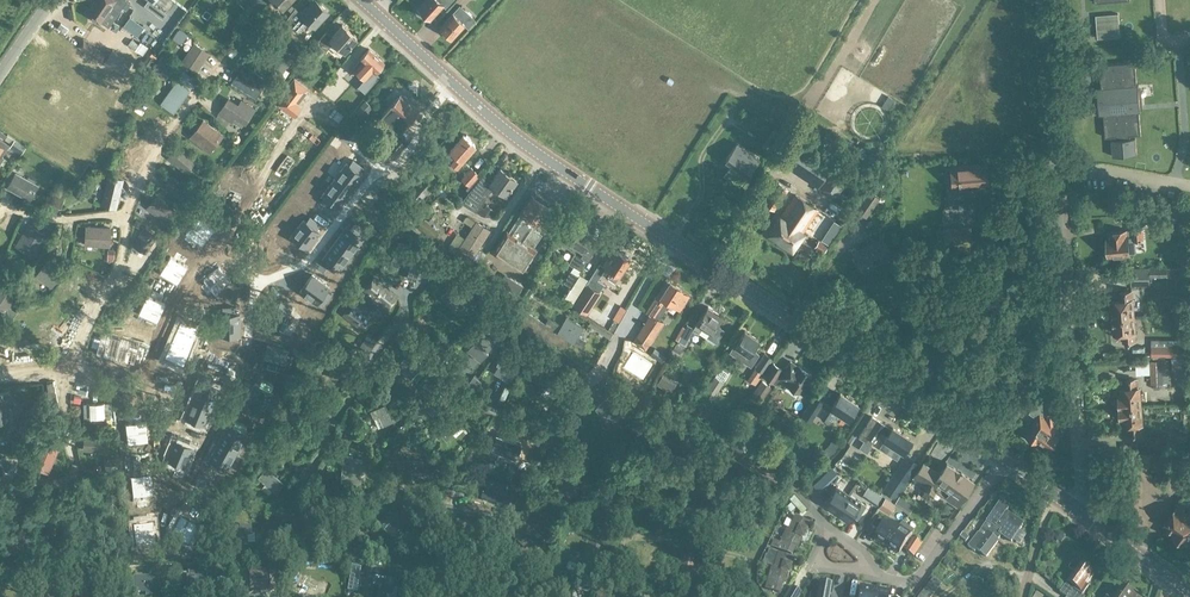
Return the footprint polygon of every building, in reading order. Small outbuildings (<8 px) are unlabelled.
[(86,15),(99,24),(108,11),(109,9),(117,14),(127,0),(96,0),(86,15)] [(148,0),(144,5),(162,18),(166,13),(153,4),(148,0)] [(238,1),(247,9),(255,0),(239,0),(238,1)] [(283,9),(291,0),(273,0),(283,9)] [(430,19),(448,0),(426,0),(418,8),(424,13),(422,15),(427,19),(429,18),(430,19)] [(1172,14),(1189,13),(1189,0),(1172,0),(1172,14)] [(296,9),(282,24),(292,34),(296,30),(298,32),(308,21),(314,26),(327,12),(316,2),(308,10),(306,8),(301,14),(296,9)] [(460,6),(440,28),(446,34),(445,36),(448,38),(450,38),(452,39),(465,24),(459,19),(466,12),(460,6)] [(216,15),(208,25),(222,37),(230,27),(216,15)] [(1144,34),(1159,34),(1158,19),(1143,19),(1144,34)] [(327,32),(317,43),(325,51),(334,42),(345,52),(357,38),(342,25),(332,37),(327,32)] [(111,49),(117,38),(109,34),(104,45),(111,49)] [(83,39),(78,47),(87,53),(101,63),(106,55),(83,39)] [(193,44),(181,62),(196,72),(208,54),(193,44)] [(319,49),(307,61),(312,66),(324,53),(319,49)] [(131,62),(113,50),(103,63),(122,76),(131,62)] [(361,60),(353,68),(362,76),(362,75),(367,78),(358,87),(365,93),(373,84),(369,80),(384,63),(369,50),(360,60),(361,60)] [(149,55),(142,64),(150,69),(156,59),(149,55)] [(162,55),(158,59),(163,63),(166,58),(162,55)] [(273,56),(265,69),(277,75),(280,70),(283,70),(288,61),(279,55),(273,56)] [(1135,62),(1100,65),(1102,87),(1098,87),(1100,115),(1104,114),(1106,137),(1111,136),(1113,156),(1137,154),(1135,135),(1141,134),(1139,112),(1141,112),(1138,84),(1137,84),(1135,62)] [(241,67),(232,82),(254,96),(263,82),(241,67)] [(183,70),(177,78),(189,86),(195,78),(183,70)] [(294,79),(276,103),(295,117),(302,107),(298,104),(309,90),(294,79)] [(189,90),(176,81),(160,103),(173,113),(189,90)] [(359,103),(350,95),(343,102),(353,110),(359,103)] [(399,132),(405,125),(418,111),(401,95),(382,116),(399,132)] [(365,100),(356,111),(362,118),(366,114),(367,115),(371,111),(374,113),(376,111),(365,100)] [(226,102),(218,113),(231,122),(236,113),(247,120),(254,110),(241,101),(236,109),(226,102)] [(140,120),(128,137),(146,149),(157,133),(154,130),(158,125),(146,117),(143,122),(140,120)] [(203,121),(194,132),(204,140),(201,144),(206,149),(209,145),(212,147),(221,136),(203,121)] [(75,129),(94,138),(97,132),(78,122),(75,129)] [(396,134),(393,137),(383,147),(393,158),(407,144),(396,134)] [(463,136),(450,151),(458,158),(451,165),(457,170),(469,156),(468,155),(475,146),(470,141),(471,139),(467,136),(465,137),(463,136)] [(120,156),(116,161),(127,169),(131,164),(134,166),(146,149),(128,137),(117,154),(120,156)] [(13,139),(9,146),(20,154),(25,147),(13,139)] [(3,158),(1,157),(8,146),(0,141),(0,163),(3,158)] [(729,181),(731,182),(732,181),(739,186),(754,165),(759,158),(755,156),(737,143),(726,160),(732,164),(724,176),(730,180),(729,181)] [(177,145),(166,159),(185,174),(196,161),(177,145)] [(799,148),(789,164),(820,183),(830,166),(799,148)] [(281,164),(287,171),(300,159),(293,153),(281,164)] [(346,162),(334,178),(350,191),(363,175),(359,172),(363,167),(353,159),(349,164),(346,162)] [(853,174),(836,162),(820,186),(837,197),(853,174)] [(959,187),(988,185),(986,166),(958,168),(959,178),(958,178),(958,181),(959,180),(959,187)] [(471,167),(461,179),(470,187),(480,175),(471,167)] [(491,181),(483,174),(460,203),(475,211),(494,185),(506,194),(516,180),(500,168),(491,181)] [(171,174),(162,186),(178,198),(187,186),(171,174)] [(15,175),(7,188),(29,201),(37,187),(15,175)] [(117,198),(122,181),(108,177),(104,195),(102,204),(115,207),(117,198)] [(433,186),(427,181),(423,177),(409,193),(420,202),(434,186),(433,186)] [(427,181),(433,186),(437,182),(431,177),(427,181)] [(325,196),(321,201),(331,209),(335,204),(338,207),(350,191),(334,178),(322,194),(325,196)] [(779,184),(765,204),(774,210),(788,190),(779,184)] [(869,190),(855,210),(866,218),(881,198),(869,190)] [(550,206),(545,203),(547,200),(536,194),(535,196),(533,195),(521,214),(510,231),(509,233),(507,231),(493,252),(522,271),(536,250),(533,248),(542,234),(534,229),(537,224),(538,225),(550,206)] [(156,195),(145,208),(165,224),(175,210),(156,195)] [(801,236),(818,210),(796,195),(781,217),(769,233),(792,249),(801,236)] [(494,211),(486,205),(482,212),(490,217),(494,211)] [(990,213),(962,215),(962,229),(991,227),(990,213)] [(184,239),(194,248),(198,243),(201,245),(214,229),(198,216),(185,232),(188,234),(184,239)] [(303,219),(291,235),(307,248),(320,232),(316,229),(320,224),(310,216),(306,221),(303,219)] [(136,220),(133,224),(133,225),(140,228),(142,224),(136,220)] [(347,224),(335,240),(352,253),(364,236),(361,234),(365,229),(354,222),(350,227),(347,224)] [(28,223),(14,246),(34,258),(48,235),(28,223)] [(475,270),(478,265),(485,254),(477,248),(488,230),(477,223),(466,239),(458,234),(450,247),(457,252),(455,256),(475,270)] [(567,226),(558,240),(566,245),(566,246),(576,252),(568,263),(573,267),(580,271),(593,250),(585,245),(592,235),(585,230),(586,228),(580,224),(579,226),(578,226),(575,231),(567,226)] [(166,226),(163,231),(168,235),(172,231),(166,226)] [(86,228),(85,243),(109,245),(110,229),(86,228)] [(143,228),(132,245),(145,254),(157,237),(143,228)] [(1110,238),(1107,239),(1109,256),(1129,254),(1128,237),(1134,237),(1134,240),(1143,240),(1142,230),(1133,230),(1133,231),(1125,231),(1109,232),(1110,238)] [(813,238),(809,244),(823,254),(828,247),(819,241),(819,242),(813,238)] [(883,238),(852,254),(860,268),(873,261),(875,265),(892,256),(883,238)] [(327,259),(323,264),(334,272),(338,267),(340,269),(352,253),(335,240),(324,257),(327,259)] [(399,241),(391,265),(398,267),(401,258),(412,262),(407,278),(416,281),(425,254),(415,251),(416,247),(399,241)] [(597,281),(597,280),(601,274),(615,283),(631,259),(617,250),(610,261),(608,259),(603,266),(599,264),(591,277),(587,284),(593,288),(597,281)] [(170,255),(159,272),(177,283),(188,266),(184,264),(188,258),(177,251),(173,257),(170,255)] [(46,262),(36,276),(50,287),(64,268),(59,264),(56,269),(46,262)] [(200,287),(208,297),(213,293),(215,296),(232,283),(219,267),(203,279),(205,283),(200,287)] [(1150,268),(1132,269),(1132,286),(1150,286),(1150,278),(1168,277),(1168,276),(1184,276),(1184,267),(1167,268),(1167,267),(1150,268)] [(296,282),(300,286),(297,289),(312,304),(327,289),(312,274),(309,277),(305,273),(296,282)] [(366,287),(363,290),(387,309),(390,306),(391,307),(397,299),(396,299),(399,295),(375,276),(372,279),(366,286),(366,287)] [(512,279),(506,288),(517,296),(523,286),(512,279)] [(67,305),(78,311),(82,306),(85,308),(96,290),(78,280),(68,298),(71,299),(67,305)] [(457,283),(442,297),(447,302),(452,298),(461,307),(471,299),(457,283)] [(658,295),(670,303),(681,310),(689,297),(682,292),(682,291),(670,283),(669,285),(666,283),(658,295)] [(4,311),(17,292),(5,284),(0,292),(0,308),(4,311)] [(601,293),(599,292),(597,291),(593,288),(587,284),(573,306),(587,315),(601,293)] [(147,294),(138,313),(157,322),(165,303),(162,301),(164,295),(153,290),(150,296),(147,294)] [(1113,317),(1134,317),(1132,300),(1131,291),(1127,292),(1127,290),(1124,291),(1124,292),(1120,292),(1121,301),(1112,302),(1113,310),(1111,311),(1112,315),(1113,316),(1113,317)] [(670,303),(658,295),(646,313),(650,315),(640,330),(642,332),(652,339),(653,339),(664,322),(660,320),(670,303)] [(274,304),(264,322),(282,332),(292,314),(289,312),(292,307),(281,300),(278,306),(274,304)] [(344,312),(342,315),(363,331),(365,329),(372,321),(372,320),(374,317),(353,301),(350,303),(344,312)] [(219,314),(219,334),(240,334),(240,314),(235,314),(235,307),(223,307),(223,314),(219,314)] [(574,343),(582,347),(586,340),(579,336),(583,328),(567,318),(561,326),(549,319),(546,324),(520,307),(510,323),(535,340),(542,344),(546,338),(566,350),(571,341),(574,343)] [(708,307),(697,323),(711,332),(707,337),(716,343),(724,330),(716,325),(722,316),(708,307)] [(623,308),(618,317),(622,319),(627,310),(623,308)] [(180,320),(172,339),(191,347),(199,350),(203,340),(196,337),(199,329),(196,327),(199,321),(197,321),(198,318),(194,316),(193,319),(187,316),(185,322),(180,320)] [(1134,317),(1113,317),(1114,320),(1112,321),(1112,324),(1115,334),(1115,333),(1123,333),(1124,342),(1128,341),(1128,343),(1131,342),(1131,341),(1135,341),(1135,332),(1134,317)] [(62,320),(44,328),(51,347),(70,340),(68,336),(74,333),(69,321),(63,323),(62,320)] [(486,351),(494,342),(480,330),(471,341),(473,343),(467,350),(481,362),(488,353),(486,351)] [(735,346),(730,353),(751,368),(759,356),(752,350),(758,340),(745,331),(739,340),(737,338),(733,344),(735,346)] [(120,339),(116,359),(135,364),(136,360),(142,361),(145,348),(139,347),(140,344),(138,343),(141,335),(129,332),(127,340),(120,339)] [(94,335),(91,348),(97,350),(96,354),(116,359),(120,339),(101,334),(100,337),(94,335)] [(688,340),(681,336),(678,341),(685,345),(688,340)] [(778,349),(786,340),(781,336),(772,344),(778,349)] [(172,339),(165,357),(168,359),(166,365),(178,370),(180,364),(183,365),(191,347),(172,339)] [(260,347),(257,359),(263,361),(262,364),(282,369),(287,349),(267,344),(266,348),(260,347)] [(409,352),(396,366),(403,372),(403,371),(411,378),(418,371),(422,374),(431,363),(426,358),(421,362),(412,354),(415,351),(408,344),(404,348),(409,352)] [(1151,347),(1151,356),(1169,357),(1169,347),(1151,347)] [(498,365),(494,372),(510,381),(515,372),(513,371),(519,360),(503,351),(496,363),(498,365)] [(773,359),(765,353),(755,368),(764,373),(773,359)] [(1164,384),(1163,361),(1156,361),(1150,361),(1152,385),(1157,384),(1164,384)] [(774,365),(766,378),(777,385),(781,379),(788,384),(787,385),(798,392),(796,396),(802,400),(813,384),(808,381),(812,375),(799,366),(799,367),(791,362),(784,373),(781,371),(781,370),(774,365)] [(724,382),(723,382),(729,373),(721,368),(715,376),(714,376),(703,394),(706,396),(712,400),(724,382)] [(533,369),(523,383),(541,396),(551,381),(533,369)] [(193,397),(193,398),(212,406),(220,388),(216,386),(219,380),(207,375),(204,381),(201,380),(198,388),(193,397)] [(675,385),(662,377),(657,385),(670,392),(675,385)] [(1121,408),(1141,407),(1139,388),(1136,389),(1135,380),(1133,380),(1132,378),(1129,379),(1129,380),(1127,380),(1128,389),(1124,389),(1125,397),(1120,398),(1120,400),(1119,401),(1119,406),(1120,405),(1121,408)] [(274,386),(262,379),(259,385),(255,383),(245,401),(263,411),(273,393),(270,391),(274,386)] [(770,386),(762,381),(752,395),(760,401),(770,386)] [(1171,394),(1171,384),(1151,385),(1152,395),(1171,394)] [(629,386),(624,392),(634,400),(639,394),(629,386)] [(1009,389),(1002,401),(1011,406),(1018,394),(1009,389)] [(0,392),(0,423),(10,422),(7,391),(0,392)] [(826,404),(819,415),(829,422),(836,411),(849,420),(859,406),(841,394),(832,408),(826,404)] [(1038,396),(1034,402),(1032,404),(1034,406),(1029,413),(1037,419),(1026,436),(1035,443),(1037,441),(1050,449),(1051,447),(1053,449),(1057,441),(1056,440),(1057,438),(1056,438),(1054,403),(1057,403),(1056,394),(1038,396)] [(802,416),(807,420),(811,423),(825,402),(814,396),(802,416)] [(193,398),(185,416),(188,418),(186,424),(198,429),(200,423),(204,425),(212,406),(193,398)] [(383,399),(367,407),(377,426),(393,418),(383,399)] [(433,404),(429,407),(434,413),(438,410),(433,404)] [(1142,424),(1141,407),(1121,408),(1121,410),(1119,411),(1120,414),(1121,416),(1121,418),(1128,417),(1128,424),(1131,424),(1131,434),(1134,434),(1134,435),(1137,435),(1137,433),(1139,433),(1138,424),(1142,424)] [(438,422),(435,425),(439,429),(438,430),(446,439),(454,432),(462,425),(450,412),(445,416),(442,414),(435,420),(438,422)] [(795,418),(789,414),(786,419),(791,424),(795,418)] [(125,423),(127,444),(148,441),(146,421),(141,421),(141,415),(128,416),(129,423),(125,423)] [(229,424),(219,441),(237,451),(247,434),(244,432),(247,427),(236,420),(232,426),(229,424)] [(876,420),(859,446),(871,454),(881,439),(904,454),(908,447),(912,448),(914,442),(893,428),(891,430),(876,420)] [(476,433),(469,440),(471,443),(478,436),(476,433)] [(83,434),(82,451),(107,453),(109,436),(83,434)] [(522,444),(499,434),(490,453),(497,456),(499,450),(516,458),(522,444)] [(166,458),(185,466),(193,447),(190,446),(193,440),(181,435),(178,440),(174,439),(166,458)] [(12,449),(28,448),(27,438),(11,439),(12,449)] [(836,453),(842,444),(833,438),(828,445),(822,451),(829,459),(836,453)] [(397,445),(379,439),(376,448),(393,455),(397,445)] [(405,440),(399,450),(410,455),(415,444),(405,440)] [(762,454),(772,459),(779,446),(769,440),(762,454)] [(219,441),(209,459),(213,461),(210,466),(221,473),(224,467),(227,469),(237,451),(219,441)] [(40,456),(35,467),(48,472),(57,450),(44,444),(39,455),(40,456)] [(1167,455),(1166,454),(1155,476),(1166,482),(1171,472),(1189,481),(1189,465),(1167,455)] [(362,458),(344,456),(341,481),(359,483),(362,458)] [(911,458),(897,478),(905,483),(906,483),(919,463),(911,458)] [(422,471),(422,469),(423,461),(404,460),(403,478),(411,478),(411,474),(424,475),(424,471),(422,471)] [(273,461),(258,479),(265,484),(264,486),(264,488),(268,491),(270,491),(275,486),(279,489),(283,483),(272,474),(279,466),(273,461)] [(926,500),(932,492),(933,489),(957,505),(973,481),(947,463),(940,474),(924,463),(914,478),(928,487),(927,489),(927,488),(921,497),(926,500)] [(812,485),(818,493),(831,481),(825,474),(812,485)] [(93,492),(114,489),(112,475),(91,478),(93,492)] [(893,475),(883,490),(888,493),(896,498),(905,483),(897,478),(893,475)] [(151,479),(131,482),(133,502),(136,502),(137,508),(150,506),(149,500),(153,500),(151,479)] [(488,481),(481,500),(503,507),(510,489),(488,481)] [(837,513),(849,494),(837,486),(825,505),(837,513)] [(882,497),(868,487),(863,494),(877,503),(882,497)] [(116,504),(114,489),(93,492),(95,506),(116,504)] [(849,521),(861,502),(849,494),(837,513),(849,521)] [(896,501),(910,511),(915,503),(901,494),(896,501)] [(894,503),(886,497),(879,507),(887,512),(894,503)] [(804,508),(794,498),(790,502),(792,504),(786,509),(791,514),(796,509),(799,513),(804,508)] [(987,556),(998,541),(1002,535),(1004,536),(1012,541),(1013,539),(1020,530),(1023,525),(1024,524),(1007,512),(1010,507),(1002,501),(987,522),(979,533),(978,533),(968,547),(975,551),(976,549),(987,556)] [(1165,524),(1176,532),(1174,534),(1184,540),(1189,544),(1189,516),(1177,507),(1165,524)] [(393,510),(378,527),(384,532),(389,525),(398,532),(406,522),(393,510)] [(774,540),(770,547),(792,556),(801,538),(802,538),(805,531),(804,531),(807,524),(795,518),(788,531),(786,530),(780,543),(774,540)] [(133,527),(135,548),(156,545),(153,525),(149,525),(148,519),(136,520),(136,527),(133,527)] [(166,531),(172,534),(170,537),(188,547),(198,529),(181,519),(178,523),(173,520),(166,531)] [(450,520),(448,537),(476,543),(479,526),(450,520)] [(887,546),(900,528),(888,520),(876,538),(887,546)] [(902,524),(900,528),(887,546),(899,555),(915,533),(902,524)] [(117,527),(95,528),(96,542),(117,542),(117,527)] [(233,537),(231,537),(231,541),(233,541),(233,546),(242,545),(242,546),(253,545),(251,527),(232,528),(233,537)] [(961,536),(960,537),(966,542),(969,538),(963,533),(961,536)] [(0,558),(1,555),(7,556),(9,543),(2,542),(3,538),(0,537),(0,558)] [(117,542),(96,542),(97,557),(118,556),(117,542)] [(914,556),(918,550),(910,545),(906,551),(914,556)] [(793,557),(780,553),(779,552),(774,568),(772,567),(766,588),(781,593),(784,583),(785,583),(788,572),(789,572),(792,565),(791,564),(793,557)] [(1069,581),(1068,583),(1076,589),(1070,596),(1085,596),(1083,596),(1089,588),(1087,586),(1094,576),(1080,566),(1081,565),(1075,561),(1069,569),(1075,573),(1073,575),(1071,575),(1068,579),(1069,581)] [(361,568),(352,566),(348,591),(357,592),(361,568)] [(393,589),(398,590),(399,586),(401,573),(396,572),(396,571),(377,568),(376,569),(369,568),(367,578),(375,580),(372,596),(385,596),(386,590),(393,591),(393,589)] [(259,572),(249,573),(251,590),(259,589),(260,593),(278,592),(276,570),(259,571),(259,572)] [(181,576),(182,590),(187,590),(187,592),(199,592),(199,581),(208,581),(208,575),(205,575),(205,571),(190,571),(190,576),(181,576)] [(1048,571),(1045,577),(1051,582),(1055,576),(1048,571)] [(307,575),(308,588),(320,587),(321,596),(332,596),(331,574),(319,574),(307,575)] [(968,578),(963,574),(954,585),(945,578),(930,596),(963,596),(968,578)] [(133,578),(134,594),(146,594),(146,596),(159,596),(159,577),(133,578)] [(511,578),(511,593),(524,594),(524,578),(511,578)] [(32,596),(48,596),(49,584),(33,582),(32,596)] [(834,586),(819,584),(817,596),(832,596),(834,586)] [(1009,591),(1001,589),(986,585),(983,596),(1008,596),(1009,591)] [(802,593),(791,587),(785,596),(800,596),(802,593)] [(876,590),(862,587),(860,596),(875,596),(876,590)] [(1124,587),(1117,596),(1138,596),(1124,587)]
